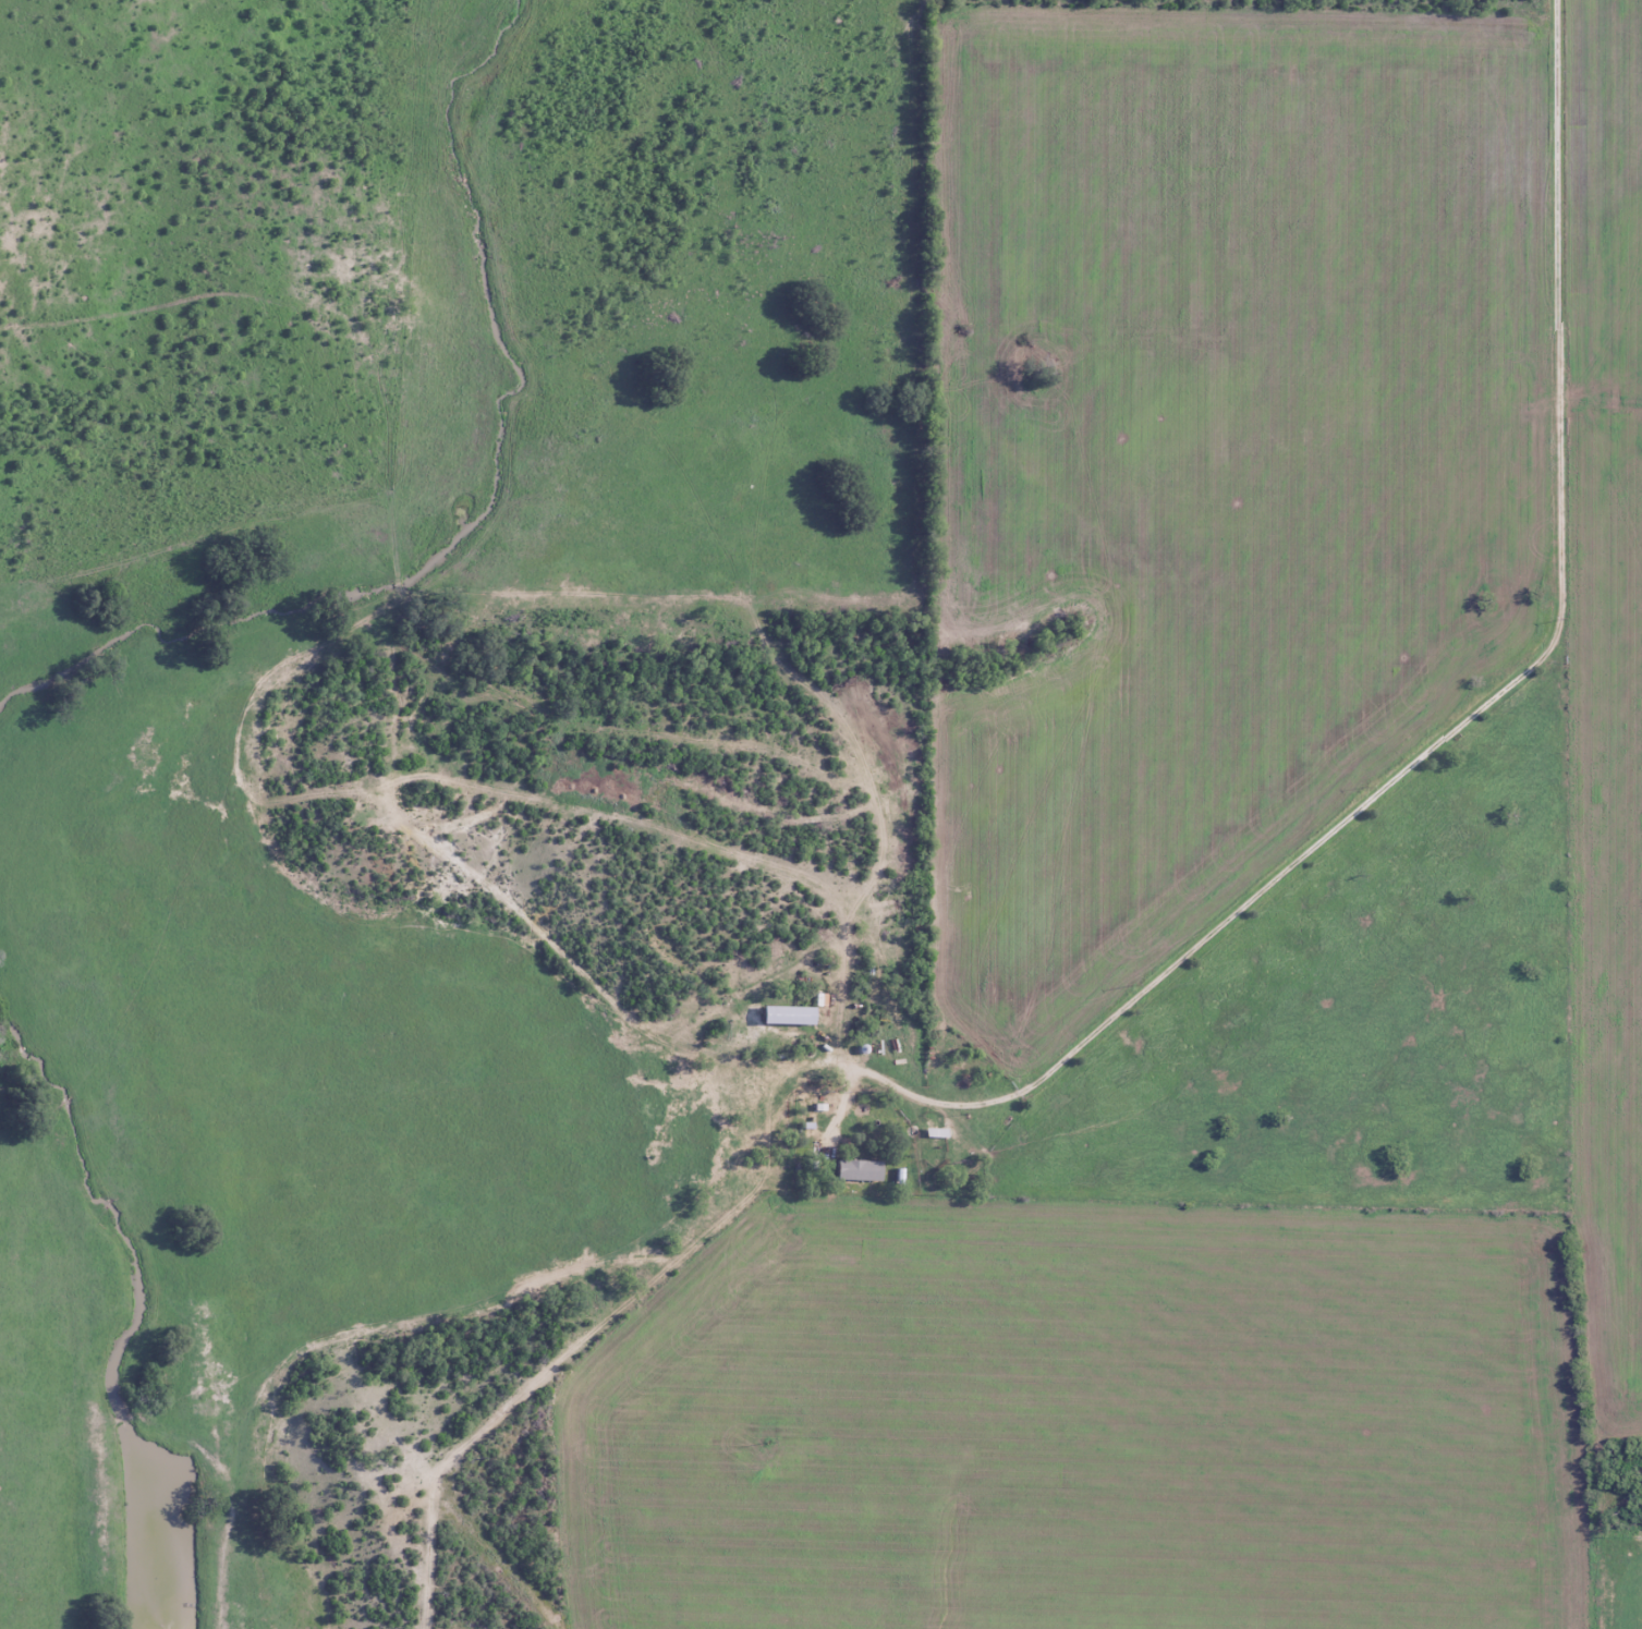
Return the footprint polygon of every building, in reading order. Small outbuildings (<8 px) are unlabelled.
[(765,1025),(817,1025),(817,1007),(765,1007),(765,1025)] [(884,1181),(884,1162),(840,1162),(840,1181),(884,1181)]
